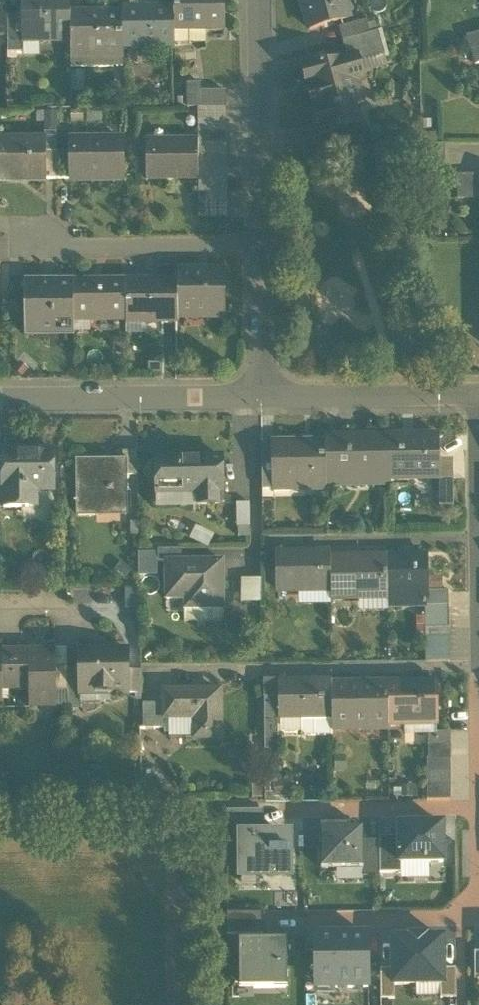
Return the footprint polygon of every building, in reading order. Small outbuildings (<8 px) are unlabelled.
[(71,42),(71,14),(71,0),(23,0),(23,18),(23,43),(24,43),(40,42),(71,42)] [(175,31),(190,31),(207,31),(225,31),(225,0),(175,0),(175,9),(175,31)] [(310,29),(349,18),(343,0),(301,0),(310,29)] [(175,48),(175,45),(175,31),(175,9),(123,9),(123,14),(123,22),(123,48),(175,48)] [(71,42),(71,56),(123,56),(123,48),(123,22),(90,22),(90,14),(71,14),(71,42)] [(123,14),(90,14),(90,22),(123,22),(123,14)] [(23,18),(7,18),(7,39),(8,54),(24,54),(24,43),(23,43),(23,18)] [(378,32),(370,34),(366,20),(340,27),(343,41),(348,58),(359,55),(361,62),(385,56),(378,32)] [(190,44),(190,31),(175,31),(175,45),(190,44)] [(190,31),(190,44),(206,44),(207,31),(190,31)] [(468,37),(472,50),(476,66),(478,65),(478,34),(468,37)] [(40,42),(24,43),(24,54),(24,58),(40,58),(40,42)] [(320,132),(321,134),(322,133),(341,128),(342,133),(362,127),(356,106),(364,103),(356,83),(355,83),(353,76),(364,73),(361,62),(359,55),(348,58),(325,64),(324,62),(302,68),(320,132)] [(123,68),(123,56),(71,56),(71,68),(123,68)] [(385,56),(361,62),(364,73),(365,75),(388,69),(385,56)] [(84,72),(71,72),(71,92),(85,92),(84,72)] [(187,108),(198,108),(197,91),(201,91),(201,83),(187,84),(187,108)] [(197,91),(198,108),(226,108),(226,91),(201,91),(197,91)] [(198,108),(198,120),(226,120),(226,108),(198,108)] [(45,113),(45,133),(58,133),(58,113),(45,113)] [(198,120),(198,132),(226,132),(226,120),(198,120)] [(198,143),(198,144),(227,144),(226,132),(198,132),(198,143)] [(45,133),(45,141),(45,153),(58,153),(58,133),(45,133)] [(103,177),(103,181),(123,180),(122,140),(72,141),(72,153),(72,180),(72,181),(93,181),(93,178),(103,177)] [(0,142),(0,182),(20,182),(20,179),(44,178),(44,181),(45,181),(45,180),(45,153),(45,141),(31,141),(31,143),(2,144),(2,142),(0,142)] [(145,144),(145,180),(198,179),(198,168),(198,156),(198,144),(198,143),(145,144)] [(198,144),(198,156),(227,156),(227,144),(198,144)] [(45,180),(59,180),(58,153),(45,153),(45,180)] [(72,153),(58,153),(59,180),(72,180),(72,153)] [(198,156),(198,168),(227,168),(227,156),(198,156)] [(198,179),(198,180),(227,180),(227,168),(198,168),(198,179)] [(457,175),(457,199),(478,199),(478,175),(457,175)] [(198,180),(198,192),(227,192),(227,180),(198,180)] [(198,192),(198,204),(227,204),(227,192),(198,192)] [(178,270),(178,283),(178,313),(209,313),(209,317),(228,317),(227,270),(178,270)] [(74,331),(74,323),(74,285),(55,285),(55,282),(24,283),(24,335),(54,335),(54,331),(74,331)] [(126,323),(126,322),(126,287),(90,287),(90,283),(74,283),(74,285),(74,323),(77,323),(77,316),(89,316),(90,323),(126,323)] [(178,317),(178,313),(178,283),(126,283),(126,287),(126,322),(147,322),(178,321),(178,317)] [(126,322),(126,323),(126,336),(147,336),(147,322),(126,322)] [(74,323),(74,331),(74,334),(90,334),(90,323),(77,323),(74,323)] [(440,436),(390,437),(390,471),(390,481),(415,481),(415,474),(439,474),(439,480),(441,480),(441,463),(440,436)] [(326,437),(326,443),(326,482),(376,481),(376,471),(390,471),(390,437),(326,437)] [(262,488),(274,487),(274,443),(262,443),(262,488)] [(326,487),(326,482),(326,443),(274,443),(274,487),(326,487)] [(4,507),(29,507),(29,489),(54,489),(53,451),(5,451),(4,451),(4,489),(4,507)] [(126,476),(138,476),(138,454),(123,454),(123,465),(126,465),(126,476)] [(199,492),(199,505),(225,505),(224,479),(222,479),(222,460),(156,461),(156,494),(184,494),(184,492),(199,492)] [(125,516),(126,516),(126,476),(126,465),(123,465),(105,465),(105,463),(78,463),(78,516),(97,516),(97,509),(125,508),(125,516)] [(441,480),(454,480),(454,463),(441,463),(441,480)] [(326,482),(326,487),(326,490),(390,488),(390,481),(390,471),(376,471),(376,481),(326,482)] [(439,507),(454,507),(454,480),(441,480),(439,480),(439,507)] [(156,506),(199,505),(199,492),(184,492),(184,494),(156,494),(156,506)] [(236,504),(237,528),(250,527),(250,504),(236,504)] [(196,526),(189,539),(208,549),(215,535),(196,526)] [(159,562),(182,561),(182,550),(159,550),(159,553),(159,562)] [(159,576),(159,562),(159,553),(139,553),(139,577),(159,576)] [(278,594),(331,593),(331,558),(331,555),(277,556),(278,594)] [(388,594),(426,594),(427,594),(427,593),(427,557),(387,558),(388,594)] [(387,558),(331,558),(331,593),(331,598),(356,598),(356,601),(359,601),(387,601),(387,558)] [(197,599),(197,609),(223,609),(223,561),(166,562),(167,599),(186,599),(197,599)] [(241,603),(263,603),(263,579),(241,580),(241,603)] [(125,608),(139,608),(139,589),(125,589),(125,608)] [(426,594),(426,607),(448,607),(448,593),(427,593),(427,594),(426,594)] [(387,607),(425,607),(426,607),(426,594),(388,594),(387,601),(387,607)] [(186,609),(197,609),(197,599),(186,599),(186,609)] [(387,612),(387,607),(387,601),(359,601),(359,612),(387,612)] [(449,618),(448,607),(426,607),(425,607),(425,618),(449,618)] [(224,622),(223,609),(197,609),(186,609),(186,622),(224,622)] [(449,629),(449,618),(425,618),(426,629),(449,629)] [(449,640),(449,629),(426,629),(426,640),(449,640)] [(449,651),(449,640),(426,640),(426,651),(449,651)] [(449,662),(449,651),(426,651),(426,662),(449,662)] [(108,693),(128,693),(128,671),(128,652),(79,652),(79,677),(79,690),(108,690),(108,693)] [(3,656),(0,656),(0,701),(3,701),(3,691),(28,690),(28,708),(55,708),(55,693),(54,669),(54,655),(33,655),(33,653),(3,653),(3,656)] [(79,677),(68,677),(68,668),(54,669),(55,693),(55,708),(68,708),(80,708),(79,690),(79,677)] [(128,671),(128,693),(140,693),(140,671),(128,671)] [(333,736),(333,728),(332,684),(332,681),(280,682),(280,699),(280,720),(281,720),(302,720),(302,733),(305,736),(333,736)] [(389,728),(388,721),(388,683),(332,684),(333,728),(374,728),(374,723),(386,723),(386,728),(389,728)] [(436,683),(388,683),(388,721),(406,721),(406,746),(427,746),(428,746),(428,733),(436,733),(436,721),(436,683)] [(195,738),(221,738),(220,692),(165,692),(165,704),(165,718),(175,718),(195,718),(200,718),(200,737),(195,737),(195,738)] [(265,699),(265,739),(277,739),(279,739),(278,727),(281,727),(281,720),(280,720),(280,699),(265,699)] [(158,729),(165,729),(165,718),(165,704),(143,704),(143,729),(158,729)] [(195,718),(175,718),(175,738),(195,738),(195,737),(200,737),(200,718),(195,718)] [(158,729),(143,729),(140,729),(140,751),(158,751),(158,729)] [(428,733),(428,746),(451,746),(451,733),(436,733),(428,733)] [(265,739),(265,760),(277,760),(277,739),(265,739)] [(451,760),(451,746),(428,746),(428,760),(451,760)] [(335,755),(335,771),(346,771),(346,755),(335,755)] [(265,783),(273,783),(277,783),(277,760),(265,760),(265,783)] [(451,773),(451,760),(428,760),(427,760),(427,774),(451,773)] [(451,787),(451,773),(427,774),(427,787),(451,787)] [(290,783),(277,783),(273,783),(273,796),(290,796),(290,783)] [(401,787),(402,799),(418,798),(418,787),(401,787)] [(451,801),(451,787),(427,787),(427,801),(451,801)] [(239,827),(239,835),(263,835),(263,811),(227,811),(227,827),(239,827)] [(443,863),(443,825),(399,825),(399,838),(399,863),(400,863),(429,863),(443,863)] [(363,841),(363,829),(350,829),(321,830),(321,870),(363,869),(364,869),(363,841)] [(263,835),(239,835),(240,877),(291,876),(291,840),(263,841),(263,835)] [(399,863),(399,838),(379,837),(379,841),(379,873),(401,873),(400,863),(399,863)] [(379,841),(363,841),(364,869),(363,869),(363,877),(379,877),(379,873),(379,841)] [(400,863),(401,873),(401,880),(429,879),(429,863),(400,863)] [(263,934),(263,913),(227,913),(227,935),(263,934)] [(367,936),(316,936),(317,988),(368,987),(367,936)] [(443,969),(443,939),(426,939),(426,937),(410,937),(410,939),(393,939),(393,969),(393,985),(395,985),(416,985),(440,985),(443,985),(443,969)] [(239,941),(239,983),(253,983),(253,988),(288,988),(287,943),(255,943),(255,940),(239,941)] [(393,985),(393,969),(380,969),(380,999),(395,999),(395,985),(393,985)] [(456,969),(443,969),(443,985),(440,985),(440,997),(440,999),(456,999),(456,969)] [(416,998),(440,997),(440,985),(416,985),(416,998)]
